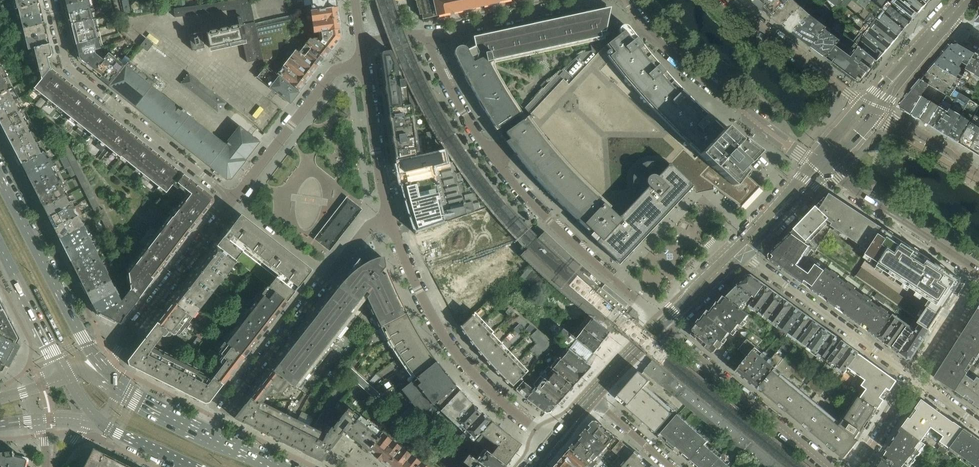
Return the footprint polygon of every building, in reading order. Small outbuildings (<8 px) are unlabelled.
[(15,9),(18,9),(39,3),(39,0),(12,0),(15,9)] [(255,24),(250,0),(245,0),(174,10),(175,19),(236,10),(239,25),(206,33),(209,47),(242,40),(243,46),(246,63),(262,59),(254,25),(255,24)] [(336,0),(324,0),(310,2),(311,12),(314,11),(337,9),(336,0)] [(391,0),(379,0),(378,0),(379,1),(383,15),(395,11),(391,0)] [(432,0),(415,0),(415,1),(416,1),(417,8),(418,8),(420,15),(422,15),(423,19),(422,19),(423,20),(436,17),(432,0)] [(497,0),(432,0),(436,17),(452,13),(497,3),(497,0)] [(754,1),(758,5),(758,7),(761,9),(763,8),(763,9),(772,0),(755,0),(754,1)] [(763,9),(768,13),(768,14),(770,16),(772,16),(773,17),(788,0),(772,0),(763,9)] [(773,17),(777,20),(777,22),(780,24),(782,24),(801,7),(793,0),(788,0),(773,17)] [(881,8),(871,0),(859,0),(857,2),(877,19),(898,36),(905,28),(886,13),(881,8)] [(893,5),(888,0),(881,8),(886,13),(905,28),(912,20),(912,19),(893,5)] [(905,0),(888,0),(893,5),(912,19),(919,11),(905,0)] [(919,11),(919,12),(921,10),(923,10),(925,7),(925,5),(926,3),(922,0),(905,0),(919,11)] [(89,1),(65,7),(67,17),(92,11),(89,1)] [(39,3),(18,9),(20,19),(42,14),(39,3)] [(455,53),(455,56),(462,69),(470,86),(475,94),(484,110),(489,118),(497,130),(498,130),(520,115),(520,114),(516,109),(515,110),(512,103),(508,98),(509,97),(502,86),(501,87),(494,75),(495,74),(492,68),(490,69),(487,65),(493,62),(492,61),(498,59),(512,56),(512,57),(524,54),(524,53),(538,50),(538,51),(550,48),(564,45),(576,43),(576,42),(589,39),(592,51),(592,52),(603,49),(624,33),(624,32),(628,29),(629,29),(636,38),(636,37),(629,28),(626,26),(624,25),(622,26),(620,27),(615,22),(609,17),(611,7),(473,37),(475,46),(468,50),(466,48),(464,47),(461,46),(459,47),(456,48),(455,51),(455,53)] [(793,32),(811,15),(801,7),(782,24),(787,28),(786,29),(791,32),(792,31),(793,32)] [(337,9),(314,11),(311,12),(312,23),(338,19),(338,18),(339,17),(339,13),(337,12),(337,9)] [(92,11),(67,17),(70,26),(94,20),(92,11)] [(398,20),(395,11),(383,15),(385,22),(393,21),(398,20)] [(42,14),(20,19),(23,29),(45,24),(42,14)] [(827,27),(821,22),(811,15),(793,32),(804,40),(803,41),(808,45),(809,44),(813,47),(826,29),(827,27)] [(324,60),(305,45),(297,38),(292,35),(292,32),(291,29),(290,16),(255,24),(265,66),(269,65),(274,59),(286,44),(292,48),(295,51),(317,68),(324,60)] [(338,19),(312,23),(314,34),(321,33),(340,30),(339,25),(340,24),(340,20),(338,20),(338,19)] [(898,36),(877,19),(870,27),(891,44),(898,36)] [(94,20),(70,26),(72,36),(96,30),(94,20)] [(45,24),(23,29),(25,40),(47,34),(45,24)] [(891,44),(870,27),(863,35),(865,37),(884,52),(891,44)] [(827,58),(841,40),(844,35),(833,28),(830,32),(826,29),(813,47),(819,52),(819,53),(824,56),(824,55),(827,58)] [(759,152),(740,138),(739,140),(725,127),(723,129),(697,105),(658,64),(650,55),(636,37),(636,38),(629,29),(628,29),(624,32),(624,33),(603,49),(592,52),(592,51),(582,53),(557,75),(520,114),(520,115),(498,130),(515,154),(535,178),(556,201),(562,207),(566,211),(588,231),(590,229),(599,239),(596,242),(620,265),(621,264),(638,246),(694,186),(693,185),(692,186),(691,185),(696,180),(699,176),(708,183),(711,185),(741,207),(759,187),(744,173),(745,172),(740,167),(744,163),(746,165),(759,152)] [(884,52),(865,37),(863,35),(862,35),(855,29),(848,38),(859,46),(877,60),(879,58),(880,59),(883,56),(882,54),(884,52)] [(96,30),(72,36),(75,46),(99,40),(96,30)] [(321,33),(314,34),(309,35),(315,39),(321,43),(331,51),(339,40),(341,40),(342,39),(342,37),(340,36),(340,30),(321,33)] [(47,34),(25,40),(28,50),(33,49),(50,45),(47,34)] [(200,34),(189,37),(190,40),(189,40),(189,42),(188,42),(189,48),(191,48),(191,50),(192,50),(193,52),(204,50),(203,47),(204,47),(204,45),(205,45),(204,39),(202,39),(202,37),(201,37),(200,34)] [(877,60),(859,46),(848,38),(844,35),(841,40),(827,58),(857,80),(860,80),(875,60),(876,61),(877,60)] [(148,52),(153,45),(146,39),(141,46),(148,52)] [(321,43),(315,39),(313,40),(312,41),(310,40),(305,45),(324,60),(331,51),(321,43)] [(99,40),(75,46),(77,55),(95,51),(101,49),(99,40)] [(408,47),(406,42),(393,44),(396,50),(397,53),(408,47)] [(953,43),(941,57),(965,71),(966,69),(976,53),(956,42),(954,42),(953,43)] [(51,68),(48,58),(50,58),(52,55),(50,45),(33,49),(40,74),(42,80),(51,68)] [(416,65),(409,50),(410,50),(408,47),(397,53),(401,63),(405,71),(404,71),(405,72),(417,66),(416,65)] [(95,51),(77,55),(78,60),(94,73),(103,61),(95,54),(95,51)] [(317,68),(295,51),(289,59),(311,76),(317,68)] [(382,57),(385,79),(399,78),(397,67),(392,54),(391,52),(390,51),(383,53),(382,54),(382,57)] [(976,53),(966,69),(976,75),(978,69),(978,55),(976,53)] [(101,79),(117,60),(109,54),(103,61),(94,73),(101,79)] [(941,57),(935,64),(961,80),(966,72),(965,71),(941,57)] [(305,84),(283,66),(274,59),(269,65),(267,67),(298,92),(305,84)] [(311,76),(289,59),(283,66),(305,84),(311,76)] [(117,60),(101,79),(105,82),(120,63),(117,60)] [(120,63),(105,82),(110,85),(125,66),(120,63)] [(128,63),(125,66),(110,85),(136,107),(161,127),(162,127),(210,165),(210,166),(227,179),(231,179),(244,162),(244,161),(259,143),(258,142),(240,128),(225,146),(186,115),(187,113),(180,108),(178,109),(131,72),(134,68),(128,63)] [(935,64),(928,72),(956,88),(961,80),(935,64)] [(424,84),(417,68),(417,66),(405,72),(405,73),(406,73),(414,89),(424,84)] [(55,107),(72,86),(58,74),(51,68),(42,80),(37,85),(33,90),(40,96),(41,95),(49,100),(48,102),(55,107)] [(277,93),(289,102),(290,103),(298,94),(265,68),(261,73),(257,78),(277,93)] [(956,88),(928,72),(921,80),(929,85),(938,90),(946,95),(950,97),(951,96),(956,100),(959,94),(960,93),(955,90),(956,88)] [(226,104),(189,74),(181,84),(218,114),(226,104)] [(0,81),(0,94),(13,88),(8,77),(0,81)] [(399,78),(385,79),(386,90),(404,88),(402,77),(399,78)] [(900,106),(901,107),(911,113),(923,95),(923,92),(925,92),(929,85),(921,80),(900,104),(900,106)] [(429,94),(424,84),(414,89),(417,96),(429,94)] [(923,95),(911,113),(912,114),(913,116),(917,118),(919,118),(920,118),(938,90),(929,85),(925,92),(923,92),(923,95)] [(76,125),(94,103),(72,86),(55,107),(62,113),(63,112),(70,118),(69,119),(76,125)] [(0,94),(0,108),(17,99),(18,98),(13,88),(0,94)] [(404,88),(386,90),(389,108),(403,106),(407,106),(404,88)] [(939,107),(941,104),(946,95),(938,90),(920,118),(928,124),(939,107)] [(441,114),(429,94),(417,96),(428,118),(435,116),(441,114)] [(948,136),(970,101),(959,94),(956,100),(950,109),(948,112),(937,129),(948,136)] [(950,109),(956,100),(951,96),(950,97),(946,95),(941,104),(950,109)] [(0,108),(0,121),(22,110),(17,99),(0,108)] [(971,121),(975,115),(978,108),(978,106),(977,105),(970,101),(948,136),(958,142),(971,121)] [(98,142),(115,120),(94,103),(76,125),(84,130),(92,135),(91,136),(98,142)] [(937,129),(948,112),(950,109),(941,104),(939,107),(928,124),(937,129)] [(403,106),(389,108),(390,119),(413,116),(412,105),(407,106),(403,106)] [(0,121),(0,123),(5,133),(30,121),(23,109),(22,110),(0,121)] [(434,128),(444,120),(441,114),(435,116),(428,118),(434,128)] [(971,121),(958,142),(978,155),(978,117),(975,115),(971,121)] [(413,116),(390,119),(392,130),(415,127),(413,116)] [(119,159),(137,137),(115,120),(98,142),(105,147),(106,147),(113,152),(112,153),(119,159)] [(453,135),(444,120),(434,128),(443,142),(453,135)] [(30,121),(5,133),(11,144),(35,131),(30,121)] [(415,127),(392,130),(393,140),(416,137),(415,127)] [(35,131),(11,144),(16,154),(41,142),(35,131)] [(56,134),(61,145),(67,142),(62,131),(56,134)] [(464,152),(453,135),(443,142),(454,159),(464,152)] [(143,176),(159,156),(137,137),(119,159),(123,162),(127,165),(128,164),(143,176)] [(416,137),(393,140),(395,151),(418,148),(416,137)] [(41,142),(16,154),(22,165),(45,152),(46,152),(41,142)] [(73,153),(67,142),(61,145),(67,156),(73,153)] [(419,158),(418,148),(395,151),(395,158),(397,164),(419,159),(419,158)] [(45,152),(22,165),(27,175),(51,163),(49,159),(45,153),(46,152),(45,152)] [(473,166),(464,152),(454,159),(463,173),(473,166)] [(78,164),(73,153),(67,156),(72,167),(78,164)] [(172,186),(182,174),(159,156),(143,176),(166,194),(172,186)] [(363,206),(349,195),(304,161),(298,168),(286,184),(266,210),(310,244),(311,245),(324,255),(327,252),(363,206)] [(51,163),(27,175),(32,186),(56,174),(53,168),(54,168),(51,163)] [(485,208),(472,192),(465,193),(463,183),(458,184),(456,174),(454,168),(451,163),(431,167),(434,177),(401,184),(405,201),(414,232),(468,214),(485,208)] [(84,175),(78,164),(72,167),(78,178),(84,175)] [(483,179),(474,166),(473,166),(463,173),(473,187),(483,179)] [(434,177),(431,167),(399,174),(401,184),(434,177)] [(56,174),(32,186),(38,197),(62,184),(60,180),(56,174)] [(184,193),(186,191),(193,182),(182,174),(172,186),(178,190),(178,189),(184,193)] [(89,186),(84,175),(78,178),(83,189),(89,186)] [(712,188),(711,185),(708,183),(699,176),(691,185),(692,186),(693,185),(694,186),(695,192),(712,188)] [(867,176),(862,184),(861,185),(872,191),(877,183),(867,176)] [(493,192),(483,179),(473,187),(483,199),(484,200),(493,192)] [(213,198),(193,182),(186,191),(187,192),(185,195),(187,197),(206,211),(213,202),(213,198)] [(62,184),(38,197),(43,207),(67,195),(64,190),(65,189),(62,184)] [(95,197),(89,186),(83,189),(89,200),(95,197)] [(502,202),(494,193),(493,192),(484,200),(492,211),(502,202)] [(884,228),(858,211),(831,194),(830,193),(826,197),(795,230),(792,233),(810,247),(816,251),(833,227),(869,250),(870,250),(871,251),(885,230),(883,229),(884,228)] [(67,195),(43,207),(49,218),(73,205),(71,201),(70,202),(67,195)] [(100,208),(95,197),(89,200),(94,211),(100,208)] [(206,211),(187,197),(183,201),(203,216),(206,211)] [(190,232),(203,216),(183,201),(180,206),(178,204),(175,207),(173,211),(175,212),(171,216),(190,232)] [(512,214),(503,203),(502,202),(492,211),(503,223),(512,214)] [(73,205),(49,218),(54,229),(77,217),(78,216),(75,210),(76,210),(73,205)] [(101,210),(100,208),(94,211),(96,214),(99,212),(104,223),(110,220),(104,209),(101,210)] [(534,237),(526,229),(516,218),(512,214),(503,223),(525,246),(534,237)] [(312,270),(302,262),(254,225),(241,215),(217,246),(226,253),(236,261),(267,286),(277,293),(288,302),(312,270)] [(154,279),(190,232),(171,216),(134,263),(154,279)] [(77,217),(54,229),(59,239),(84,227),(82,223),(81,223),(77,217)] [(116,232),(110,220),(104,223),(111,235),(116,232)] [(84,227),(59,239),(65,250),(89,238),(86,232),(84,227)] [(870,251),(867,255),(869,256),(875,260),(880,264),(878,267),(880,268),(885,271),(893,276),(898,279),(906,284),(911,288),(918,293),(924,296),(930,300),(930,301),(927,306),(929,307),(919,322),(919,323),(921,324),(930,331),(931,331),(931,330),(940,315),(944,309),(945,307),(947,305),(951,298),(961,284),(961,282),(962,281),(961,280),(961,279),(960,278),(946,269),(941,266),(933,260),(928,257),(907,243),(902,240),(894,235),(890,232),(886,229),(885,230),(885,229),(885,230),(871,251),(870,250),(869,250),(870,251)] [(605,286),(593,276),(568,254),(545,231),(536,240),(534,237),(525,246),(527,248),(527,257),(534,263),(537,266),(539,269),(550,278),(565,291),(587,309),(589,306),(599,293),(605,286)] [(798,266),(810,247),(792,233),(791,233),(769,255),(770,259),(791,274),(797,265),(798,266)] [(123,251),(114,235),(107,238),(116,255),(123,251)] [(89,238),(65,250),(70,261),(95,248),(93,244),(92,245),(89,238)] [(236,261),(226,253),(217,246),(211,255),(230,270),(236,261)] [(76,272),(100,259),(97,253),(95,248),(70,261),(76,272)] [(211,255),(205,262),(224,278),(230,270),(211,255)] [(400,307),(388,281),(386,274),(384,269),(386,267),(382,257),(379,258),(378,258),(376,259),(373,259),(370,261),(369,261),(363,265),(360,260),(360,259),(359,259),(272,371),(290,383),(297,389),(354,316),(355,316),(354,315),(367,299),(368,302),(367,304),(371,316),(378,328),(381,327),(404,315),(400,307)] [(81,282),(106,270),(104,265),(103,266),(100,259),(76,272),(81,282)] [(205,262),(198,271),(217,286),(224,278),(205,262)] [(139,298),(153,280),(154,279),(134,263),(130,268),(128,266),(125,270),(129,273),(131,288),(129,290),(139,298)] [(803,283),(813,271),(808,267),(805,271),(800,267),(798,266),(797,265),(791,274),(803,283)] [(812,289),(825,271),(827,268),(823,266),(822,268),(817,265),(813,271),(803,283),(812,289)] [(545,281),(528,267),(520,278),(537,292),(544,284),(545,281)] [(106,270),(81,282),(87,293),(111,281),(108,274),(106,270)] [(820,295),(836,273),(832,270),(830,274),(825,271),(812,289),(820,295)] [(198,271),(192,279),(211,294),(217,286),(198,271)] [(836,273),(820,295),(828,301),(842,283),(837,279),(839,276),(836,273)] [(739,286),(753,296),(755,298),(765,285),(752,276),(748,276),(739,286)] [(192,279),(186,287),(205,302),(211,294),(192,279)] [(111,281),(87,293),(92,304),(116,291),(111,281)] [(842,283),(828,301),(837,307),(853,285),(848,282),(846,285),(842,283)] [(765,285),(755,298),(751,304),(756,308),(755,310),(759,314),(775,292),(765,285)] [(853,285),(837,307),(845,313),(858,294),(854,291),(856,288),(853,285)] [(288,302),(277,293),(267,286),(261,294),(281,310),(288,302)] [(625,317),(633,309),(605,286),(599,293),(589,306),(587,309),(613,330),(617,326),(625,332),(633,324),(625,317)] [(739,286),(727,298),(743,310),(753,296),(739,286)] [(186,287),(180,294),(199,310),(205,302),(186,287)] [(100,313),(100,315),(101,314),(119,323),(139,298),(129,290),(121,300),(120,303),(100,313)] [(116,291),(92,304),(98,315),(100,315),(100,313),(120,303),(121,300),(116,291)] [(572,303),(563,295),(557,291),(551,299),(556,304),(555,305),(565,313),(572,303)] [(784,299),(775,292),(759,314),(763,316),(765,314),(771,318),(784,299)] [(887,301),(877,293),(875,297),(884,304),(887,301)] [(180,294),(174,302),(193,317),(199,310),(180,294)] [(263,334),(281,310),(261,294),(242,318),(263,334)] [(858,294),(845,313),(853,319),(869,297),(865,294),(863,297),(858,294)] [(493,304),(497,300),(494,296),(489,300),(493,304)] [(869,297),(853,319),(861,325),(875,306),(871,303),(873,300),(869,297)] [(750,315),(743,310),(727,298),(722,302),(721,304),(722,305),(720,308),(739,323),(742,325),(746,321),(750,315)] [(794,306),(784,299),(771,318),(776,322),(774,324),(779,327),(794,306)] [(174,302),(165,313),(185,328),(193,317),(174,302)] [(609,332),(588,315),(572,303),(565,313),(580,325),(601,343),(609,332)] [(713,314),(710,317),(729,331),(733,334),(736,330),(734,329),(739,323),(720,308),(717,306),(715,308),(713,310),(712,313),(713,314)] [(804,313),(794,306),(779,327),(783,331),(785,328),(790,332),(804,313)] [(875,306),(861,325),(870,331),(886,309),(882,306),(880,310),(875,306)] [(0,309),(0,324),(10,319),(4,307),(0,309)] [(505,313),(510,316),(513,312),(509,308),(505,313)] [(886,309),(870,331),(878,337),(892,318),(887,315),(890,312),(886,309)] [(970,323),(978,329),(978,309),(970,323)] [(484,322),(474,312),(459,325),(463,330),(462,331),(464,335),(465,334),(468,337),(484,322)] [(165,313),(157,323),(173,336),(177,335),(179,332),(181,333),(185,328),(165,313)] [(407,313),(404,315),(381,327),(381,328),(384,327),(390,339),(395,348),(400,357),(406,365),(416,379),(437,362),(436,361),(433,357),(429,351),(424,344),(421,339),(416,332),(414,328),(411,322),(408,316),(407,313)] [(813,320),(804,313),(790,332),(796,336),(794,338),(798,341),(813,320)] [(885,342),(902,319),(894,314),(892,318),(878,337),(885,342)] [(701,325),(719,339),(723,342),(726,338),(724,337),(729,331),(710,317),(708,315),(705,316),(703,319),(703,321),(703,322),(701,325)] [(515,321),(520,324),(524,320),(519,316),(515,321)] [(263,334),(242,318),(224,342),(244,358),(263,334)] [(0,324),(0,336),(17,344),(19,341),(20,338),(10,319),(0,324)] [(892,347),(909,325),(902,319),(885,342),(892,347)] [(524,320),(520,324),(524,328),(528,323),(524,320)] [(823,327),(813,320),(798,341),(801,344),(803,341),(809,346),(823,327)] [(484,322),(468,337),(471,341),(469,342),(472,345),(473,344),(476,348),(493,331),(484,322)] [(157,323),(146,338),(155,344),(156,343),(166,349),(173,336),(157,323)] [(695,332),(693,335),(715,353),(721,345),(717,343),(719,339),(701,325),(698,323),(697,324),(696,324),(695,324),(695,325),(694,326),(693,326),(693,328),(693,329),(693,330),(695,332)] [(954,348),(973,360),(975,357),(977,359),(978,356),(978,329),(970,323),(954,348)] [(923,342),(930,331),(921,324),(917,330),(913,335),(923,342)] [(601,343),(580,325),(572,335),(593,353),(601,343)] [(900,353),(913,335),(917,330),(909,325),(892,347),(900,353)] [(833,334),(823,327),(809,346),(815,350),(813,353),(818,356),(833,334)] [(202,328),(198,333),(203,337),(206,332),(202,328)] [(593,353),(572,335),(563,328),(554,338),(569,349),(584,362),(585,362),(593,353)] [(530,336),(533,339),(540,332),(537,330),(530,336)] [(493,331),(476,348),(479,351),(478,352),(480,355),(481,354),(484,358),(501,342),(492,334),(494,332),(493,331)] [(540,332),(533,339),(535,342),(542,335),(540,332)] [(756,347),(762,340),(756,336),(752,333),(739,348),(749,356),(756,347)] [(843,341),(833,334),(818,356),(822,359),(824,355),(830,359),(843,341)] [(535,342),(537,344),(538,344),(540,343),(545,338),(542,335),(535,342)] [(913,335),(900,353),(908,359),(912,358),(918,349),(923,342),(913,335)] [(0,336),(0,363),(6,366),(9,368),(21,346),(17,344),(0,336)] [(155,344),(146,338),(128,361),(129,366),(152,377),(164,352),(166,349),(156,343),(155,344)] [(198,338),(191,346),(194,349),(201,341),(198,338)] [(851,347),(843,341),(830,359),(834,362),(831,367),(835,370),(851,347)] [(244,358),(224,342),(220,347),(221,348),(218,352),(218,354),(221,357),(236,368),(244,358)] [(501,342),(484,358),(487,361),(486,362),(490,366),(491,365),(493,367),(510,352),(501,342)] [(546,349),(542,345),(540,343),(538,344),(537,344),(535,345),(542,353),(546,349)] [(739,348),(732,343),(729,346),(736,351),(739,348)] [(542,353),(535,345),(533,348),(540,355),(542,353)] [(744,378),(764,353),(756,347),(749,356),(744,362),(737,371),(744,378)] [(860,353),(851,347),(835,370),(839,373),(842,368),(846,372),(849,368),(860,353)] [(540,355),(533,348),(530,350),(537,358),(540,355)] [(973,373),(977,368),(971,364),(973,360),(954,348),(935,378),(956,391),(967,375),(969,371),(973,373)] [(584,362),(569,349),(563,356),(561,354),(558,357),(581,377),(590,367),(585,362),(584,362)] [(684,366),(663,349),(655,358),(644,372),(662,387),(663,386),(667,381),(670,384),(675,377),(678,375),(677,375),(684,366)] [(164,352),(152,377),(163,383),(164,381),(176,358),(164,352)] [(510,352),(493,367),(496,371),(495,371),(498,375),(499,374),(502,377),(519,361),(510,352)] [(764,353),(744,378),(752,383),(771,359),(764,353)] [(891,391),(898,381),(860,353),(849,368),(862,377),(852,391),(857,394),(856,395),(853,400),(857,403),(852,409),(872,421),(886,400),(882,398),(888,389),(891,391)] [(788,355),(781,364),(793,374),(803,382),(807,377),(797,369),(800,365),(788,355)] [(236,368),(221,357),(216,363),(210,375),(223,385),(236,368)] [(581,377),(558,357),(557,357),(554,360),(557,363),(552,368),(573,387),(581,377)] [(176,358),(164,381),(163,383),(175,389),(188,364),(176,358)] [(771,359),(752,383),(759,389),(760,389),(779,366),(771,359)] [(519,361),(502,377),(505,380),(504,381),(508,384),(509,383),(513,386),(528,371),(519,361)] [(423,411),(455,385),(437,362),(416,379),(402,390),(420,413),(423,411)] [(188,364),(175,389),(186,394),(199,369),(188,364)] [(843,427),(787,381),(793,374),(781,364),(779,366),(760,389),(780,405),(782,403),(790,410),(788,412),(804,425),(806,423),(814,430),(813,432),(828,445),(830,443),(839,450),(837,452),(845,459),(860,441),(856,439),(861,431),(864,433),(872,421),(852,409),(845,421),(847,422),(843,427)] [(375,399),(380,394),(349,366),(344,371),(375,399)] [(697,377),(685,367),(684,366),(677,375),(678,375),(682,378),(681,379),(690,385),(697,377)] [(573,387),(552,368),(546,375),(542,371),(539,374),(541,376),(564,396),(573,387)] [(199,369),(186,394),(194,398),(207,374),(199,369)] [(251,399),(250,400),(259,406),(261,402),(263,403),(268,395),(273,395),(276,392),(279,394),(282,394),(290,383),(272,371),(250,399),(251,399)] [(651,381),(643,374),(640,372),(618,398),(660,435),(678,414),(647,386),(651,381)] [(207,374),(194,398),(205,404),(209,403),(223,385),(210,375),(207,374)] [(683,394),(674,387),(680,381),(681,379),(682,378),(678,375),(675,377),(670,384),(667,381),(663,386),(686,406),(691,410),(695,405),(686,397),(692,391),(693,388),(694,388),(690,385),(688,388),(683,394)] [(967,375),(956,391),(965,398),(966,395),(975,402),(974,404),(978,408),(978,378),(978,377),(975,381),(967,375)] [(564,396),(541,376),(533,385),(534,386),(556,405),(564,396)] [(710,388),(697,378),(697,377),(690,385),(694,388),(693,388),(703,396),(710,388)] [(523,381),(516,389),(515,389),(525,398),(533,389),(532,388),(523,381)] [(812,381),(808,386),(821,396),(825,391),(812,381)] [(440,410),(459,390),(455,385),(423,411),(431,419),(440,410)] [(556,405),(534,386),(532,388),(533,389),(525,398),(526,399),(546,413),(549,412),(556,405)] [(723,398),(713,391),(710,388),(703,396),(703,397),(715,407),(723,398)] [(459,390),(440,410),(443,414),(446,417),(465,396),(460,390),(459,390)] [(465,396),(446,417),(453,423),(472,403),(465,396)] [(830,396),(826,401),(833,407),(836,403),(836,400),(830,396)] [(735,409),(727,402),(723,398),(715,407),(728,418),(735,409)] [(964,428),(955,422),(923,399),(916,408),(918,410),(912,419),(910,417),(903,426),(923,441),(933,428),(945,437),(941,442),(943,444),(939,450),(945,455),(964,428)] [(261,431),(273,408),(263,403),(261,402),(259,406),(250,400),(247,403),(235,418),(261,431)] [(472,403),(453,423),(462,432),(481,412),(472,403)] [(286,443),(297,420),(273,408),(261,431),(286,443)] [(347,409),(332,429),(340,435),(343,430),(346,432),(358,417),(347,409)] [(748,420),(736,410),(735,409),(728,418),(741,428),(748,420)] [(431,419),(423,411),(420,413),(426,419),(428,422),(431,419)] [(482,413),(481,412),(462,432),(473,442),(492,421),(482,413)] [(684,456),(703,435),(678,414),(660,435),(684,456)] [(360,415),(358,417),(346,432),(347,433),(346,433),(367,450),(381,432),(360,415)] [(310,455),(321,433),(297,420),(286,443),(298,450),(310,455)] [(761,431),(749,420),(748,420),(741,428),(742,429),(754,439),(761,431)] [(503,431),(492,421),(473,442),(472,442),(482,449),(505,466),(521,444),(503,431)] [(595,421),(588,429),(608,447),(617,437),(599,421),(595,421)] [(924,449),(927,445),(903,427),(888,450),(898,458),(906,464),(909,466),(912,462),(915,464),(917,461),(914,459),(917,455),(920,458),(922,454),(919,452),(922,448),(924,449)] [(341,435),(340,435),(332,429),(331,428),(325,435),(321,433),(310,455),(321,461),(341,435)] [(608,447),(588,429),(579,439),(598,455),(600,457),(608,447)] [(974,435),(965,429),(952,448),(956,451),(954,455),(958,458),(974,435)] [(774,441),(762,431),(761,431),(754,439),(767,450),(774,441)] [(381,432),(367,450),(376,458),(391,440),(381,432)] [(437,439),(439,437),(436,434),(431,439),(434,442),(437,439)] [(703,435),(684,456),(692,463),(710,442),(703,435)] [(974,435),(958,458),(961,460),(964,457),(973,463),(970,466),(971,466),(975,466),(978,462),(978,439),(974,435)] [(451,451),(437,439),(434,442),(422,455),(439,466),(451,451)] [(571,448),(592,466),(593,466),(594,466),(597,463),(594,460),(598,455),(579,439),(571,448)] [(391,440),(376,458),(386,465),(400,447),(391,440)] [(642,462),(644,460),(621,441),(613,450),(620,456),(612,465),(614,466),(638,466),(642,462)] [(787,452),(775,441),(774,441),(767,450),(780,460),(787,452)] [(725,454),(724,453),(722,455),(713,447),(714,445),(710,442),(692,463),(697,466),(715,466),(725,454)] [(386,465),(388,466),(400,466),(410,455),(400,447),(386,465)] [(92,451),(84,466),(98,466),(105,454),(94,448),(92,451)] [(563,457),(575,466),(591,466),(592,466),(571,448),(563,457)] [(482,449),(474,460),(484,466),(505,466),(482,449)] [(0,453),(0,466),(8,466),(11,456),(14,457),(13,451),(0,453)] [(795,459),(787,452),(780,460),(782,462),(788,466),(796,466),(800,462),(795,459)] [(105,454),(98,466),(112,466),(116,459),(105,454)] [(726,462),(729,458),(725,454),(715,466),(732,466),(726,462)] [(400,466),(414,466),(418,462),(410,455),(400,466)] [(468,466),(484,466),(474,460),(468,455),(462,462),(468,466)] [(14,457),(11,456),(8,466),(25,466),(27,460),(14,457)] [(557,466),(575,466),(563,457),(558,462),(560,464),(557,466)] [(883,458),(877,466),(895,466),(883,458)]
